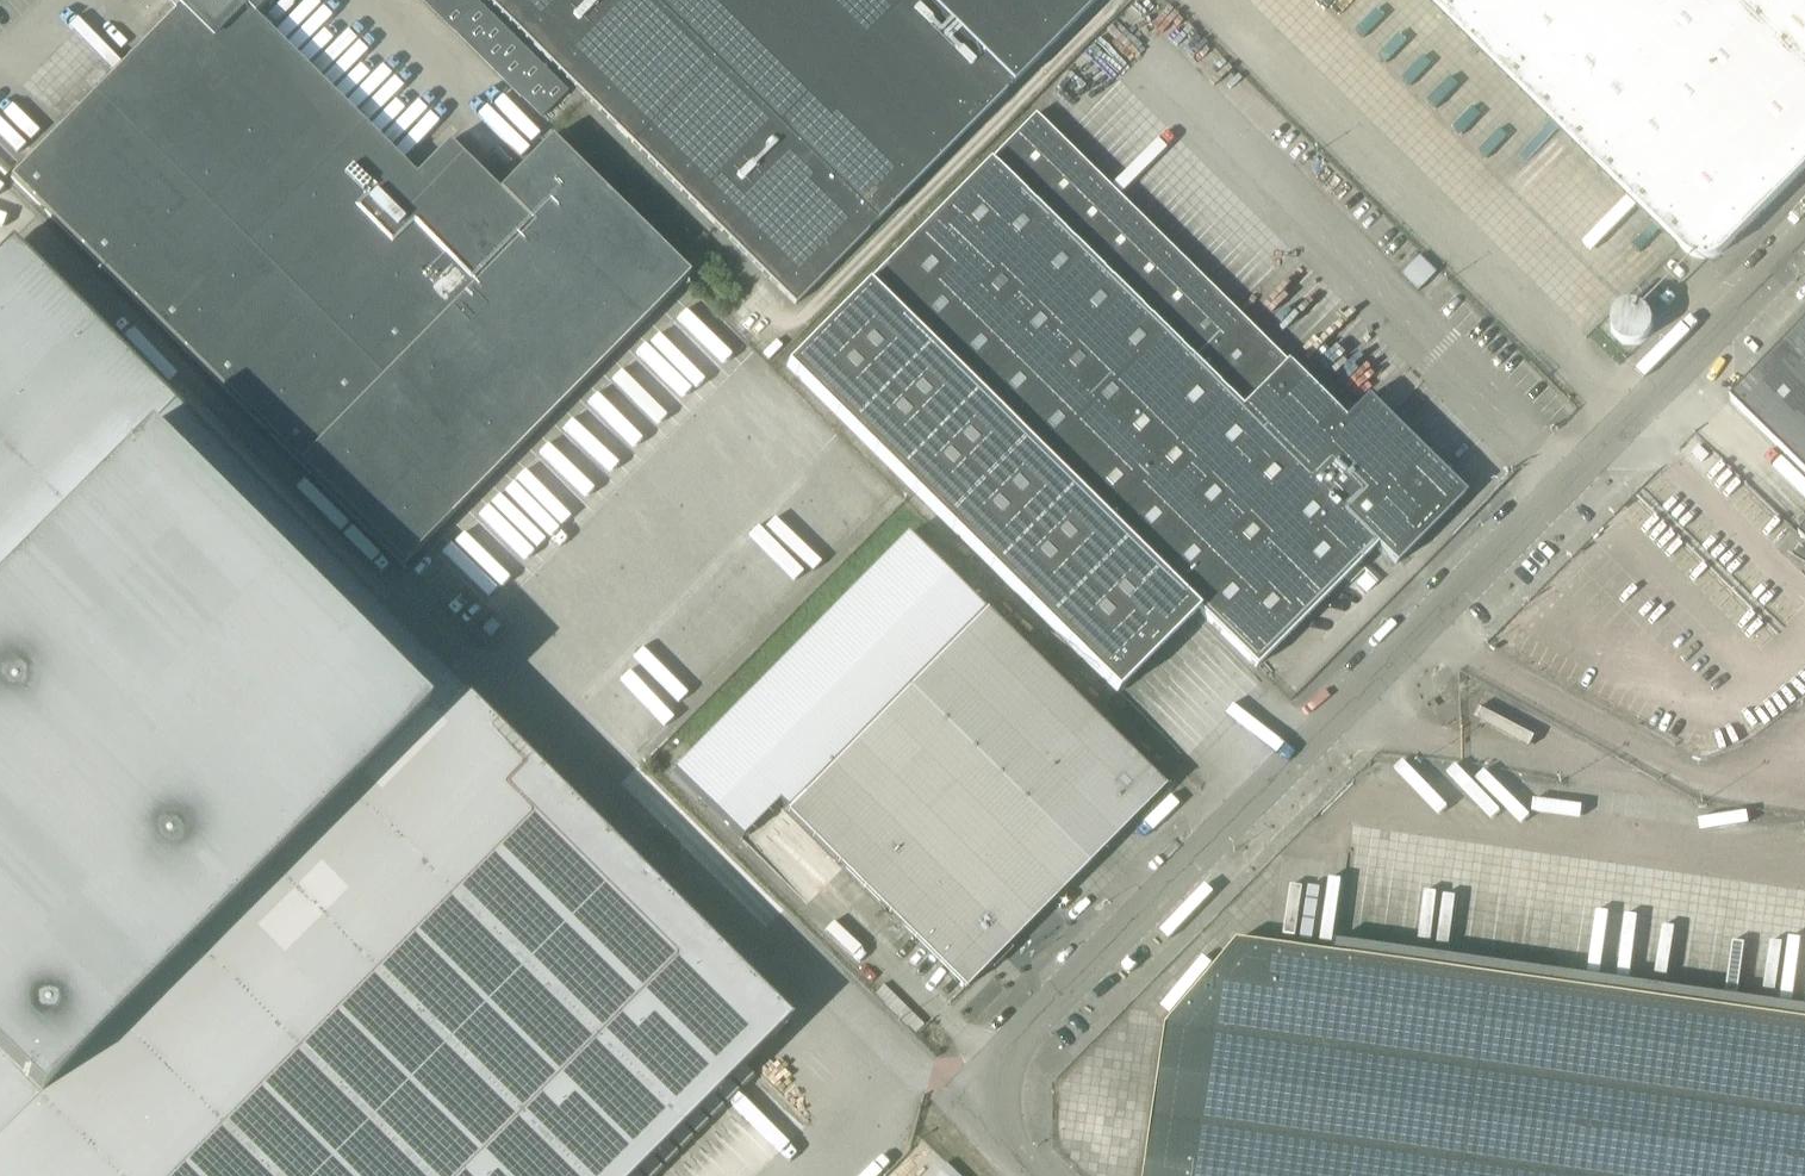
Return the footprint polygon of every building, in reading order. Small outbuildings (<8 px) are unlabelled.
[(10,179),(402,566),(689,276),(551,139),(498,192),(494,189),(475,169),(448,143),(415,177),(253,18),(271,0),(168,0),(178,9),(10,179)] [(421,1),(471,51),(498,24),(474,0),(420,0),(421,1)] [(795,306),(1098,0),(486,0),(795,306)] [(1684,252),(1687,254),(1689,256),(1692,257),(1695,259),(1699,259),(1702,260),(1705,260),(1708,260),(1712,259),(1715,258),(1718,256),(1719,255),(1722,254),(1725,251),(1804,170),(1804,0),(1429,0),(1684,252)] [(1035,116),(867,285),(1197,611),(1255,669),(1376,547),(1395,566),(1464,495),(1444,475),(1438,481),(1420,462),(1425,457),(1366,398),(1343,421),(1035,116)] [(59,1082),(347,793),(407,732),(426,713),(437,724),(464,697),(465,696),(11,244),(0,255),(0,1141),(59,1082)] [(1197,611),(867,285),(786,367),(1116,693),(1197,611)] [(1651,330),(1651,327),(1652,325),(1652,322),(1651,319),(1650,317),(1649,314),(1647,312),(1645,310),(1643,308),(1641,306),(1638,305),(1636,305),(1633,304),(1630,304),(1627,304),(1625,305),(1622,306),(1620,308),(1618,309),(1616,311),(1614,314),(1613,316),(1612,319),(1611,321),(1611,324),(1611,327),(1612,330),(1613,332),(1614,335),(1615,337),(1617,339),(1619,341),(1622,342),(1624,344),(1627,344),(1630,345),(1633,345),(1635,344),(1638,344),(1641,343),(1643,341),(1645,339),(1647,337),(1649,335),(1650,333),(1651,330)] [(1730,401),(1804,475),(1804,325),(1730,401)] [(1804,552),(1799,549),(1792,561),(1804,568),(1804,551),(1804,552)] [(966,988),(1135,817),(1164,788),(985,612),(787,813),(966,988)] [(482,630),(490,638),(500,627),(491,620),(482,630)] [(713,1097),(728,1082),(785,1025),(788,1022),(786,1020),(755,989),(545,779),(464,697),(437,724),(426,713),(407,732),(347,793),(59,1082),(0,1141),(0,1175),(634,1175),(713,1097)] [(1449,971),(1238,941),(1166,1026),(1144,1175),(1804,1175),(1804,1014),(1449,971)]
